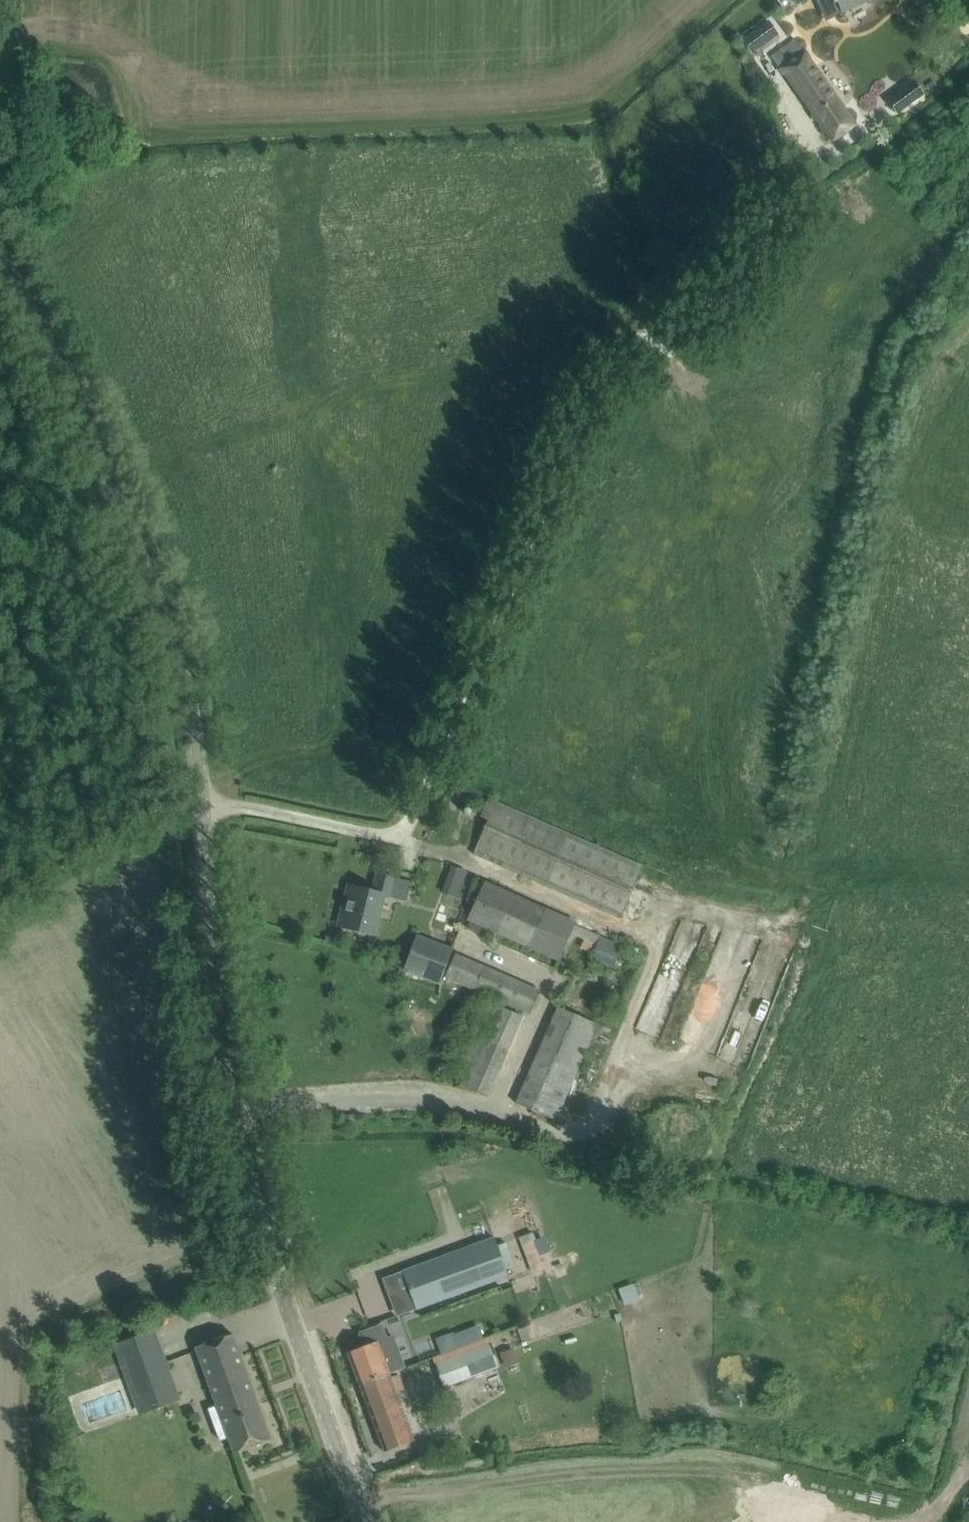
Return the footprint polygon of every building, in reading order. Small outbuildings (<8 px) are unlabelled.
[(841,12),(842,15),(872,0),(835,0),(841,12)] [(771,57),(789,82),(832,141),(856,124),(795,39),(771,57)] [(643,867),(488,799),(480,816),(488,820),(474,854),(621,917),(643,867)] [(447,894),(464,900),(474,872),(457,866),(447,894)] [(383,895),(390,897),(406,901),(411,882),(395,877),(377,873),(372,892),(350,886),(339,926),(373,934),(383,895)] [(575,923),(503,890),(485,881),(467,920),(557,962),(575,923)] [(454,948),(417,934),(403,972),(439,985),(454,948)] [(622,946),(601,936),(591,957),(612,967),(622,946)] [(455,953),(445,978),(529,1015),(540,990),(455,953)] [(493,1004),(464,1085),(494,1096),(522,1014),(493,1004)] [(555,1120),(599,1024),(559,1006),(516,1102),(555,1120)] [(416,1310),(509,1276),(494,1238),(402,1272),(416,1310)] [(354,1351),(348,1353),(359,1384),(389,1373),(405,1368),(394,1336),(388,1338),(383,1324),(371,1328),(360,1332),(365,1347),(354,1351)] [(484,1339),(478,1325),(454,1334),(459,1348),(484,1339)] [(531,1337),(527,1326),(517,1329),(522,1341),(531,1337)] [(136,1401),(174,1387),(154,1333),(117,1347),(136,1401)] [(233,1453),(271,1439),(233,1334),(195,1347),(220,1415),(211,1418),(220,1441),(228,1439),(233,1453)] [(434,1363),(444,1388),(481,1374),(479,1369),(490,1365),(483,1345),(434,1363)] [(519,1361),(514,1348),(500,1353),(505,1366),(519,1361)] [(384,1451),(403,1444),(414,1440),(389,1373),(359,1384),(384,1451)]
